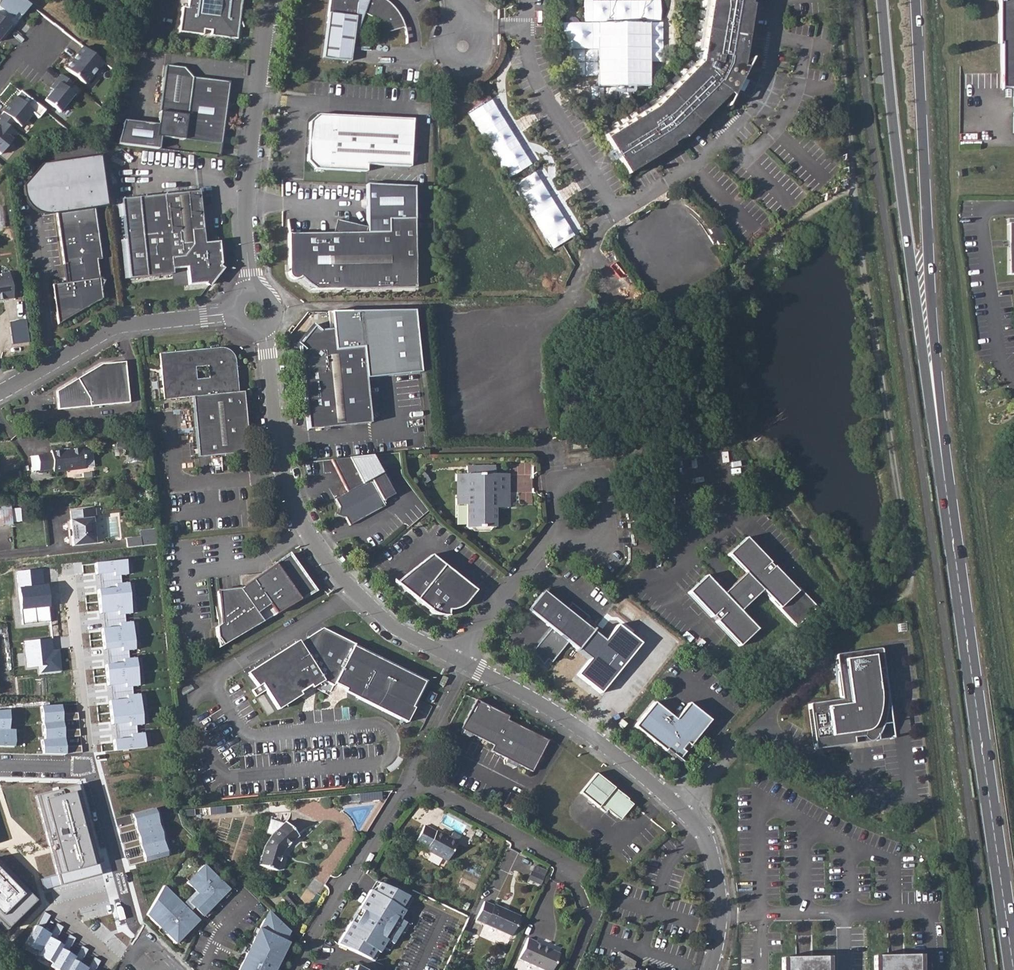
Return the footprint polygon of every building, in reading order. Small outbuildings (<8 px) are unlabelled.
[(8,23),(15,14),(21,18),(30,5),(23,0),(3,0),(0,4),(0,17),(8,23)] [(240,11),(236,11),(236,4),(240,4),(241,0),(188,0),(187,6),(182,6),(178,31),(203,34),(203,28),(211,29),(210,35),(236,38),(238,23),(242,23),(241,19),(240,14),(240,11)] [(322,58),(349,62),(351,51),(357,13),(361,14),(363,15),(365,15),(369,17),(372,19),(376,22),(377,24),(385,0),(331,0),(322,58)] [(385,0),(377,24),(380,27),(382,30),(389,28),(390,28),(391,32),(405,28),(404,26),(402,22),(401,19),(399,16),(396,12),(392,7),(388,3),(385,0)] [(585,22),(560,23),(560,62),(573,62),(573,74),(598,73),(598,85),(592,85),(592,97),(631,97),(630,84),(649,84),(649,59),(661,59),(660,21),(658,21),(658,0),(584,0),(585,22)] [(606,137),(627,172),(652,158),(673,145),(672,144),(683,135),(684,136),(699,123),(727,96),(729,94),(733,96),(737,88),(737,87),(743,89),(748,81),(742,78),(747,68),(743,66),(753,5),(750,5),(750,0),(711,0),(703,50),(701,64),(699,65),(653,109),(606,137)] [(997,3),(997,12),(997,44),(998,45),(999,89),(1011,89),(1012,113),(1013,113),(1013,0),(997,0),(997,3)] [(10,25),(8,23),(0,17),(0,38),(10,25)] [(103,65),(83,47),(65,68),(86,86),(103,65)] [(230,82),(193,76),(185,66),(167,63),(160,108),(188,112),(185,139),(221,143),(230,82)] [(75,86),(60,73),(48,87),(52,91),(44,100),(60,113),(75,96),(70,92),(75,86)] [(46,111),(20,91),(4,112),(18,123),(22,126),(32,114),(39,120),(46,111)] [(493,100),(470,113),(509,178),(532,165),(493,100)] [(159,135),(185,139),(188,112),(160,108),(157,125),(123,120),(120,143),(157,148),(159,135)] [(4,112),(0,117),(0,152),(2,153),(13,138),(9,135),(18,123),(4,112)] [(310,122),(307,161),(315,169),(366,171),(367,164),(409,166),(411,119),(317,115),(310,122)] [(56,212),(94,207),(106,205),(99,156),(43,164),(22,186),(24,199),(30,209),(39,214),(56,212)] [(534,170),(512,184),(554,250),(575,237),(534,170)] [(198,190),(120,199),(129,278),(171,275),(171,269),(186,268),(187,283),(206,282),(208,283),(222,268),(220,266),(222,263),(220,242),(203,243),(198,190)] [(94,207),(56,212),(65,265),(68,283),(52,285),(57,325),(82,311),(81,310),(85,307),(89,305),(92,302),(95,298),(98,294),(100,290),(102,286),(104,282),(103,279),(99,279),(96,261),(101,260),(94,207)] [(364,234),(336,234),(289,235),(289,275),(290,276),(291,278),(292,279),(294,279),(297,280),(299,279),(301,277),(301,275),(301,274),(314,287),(314,289),(414,289),(414,220),(388,221),(388,234),(364,234)] [(0,278),(0,302),(12,301),(9,273),(1,274),(1,277),(0,278)] [(334,311),(335,328),(338,349),(366,347),(369,376),(424,370),(417,309),(334,311)] [(324,330),(315,323),(300,342),(304,346),(301,350),(304,352),(299,358),(309,428),(373,421),(369,376),(366,347),(338,349),(335,328),(324,330)] [(219,348),(160,352),(163,390),(166,390),(172,397),(172,399),(193,397),(199,458),(249,453),(244,392),(240,392),(237,363),(236,358),(235,354),(229,349),(225,347),(219,348)] [(125,366),(114,367),(115,376),(126,375),(125,366)] [(115,376),(114,367),(92,369),(57,389),(56,389),(58,408),(128,402),(126,375),(115,376)] [(52,453),(38,455),(40,469),(53,468),(54,471),(85,468),(94,467),(92,449),(90,447),(88,446),(83,447),(69,448),(69,449),(64,450),(64,449),(51,450),(52,453)] [(520,491),(520,503),(533,504),(534,462),(512,461),(511,491),(520,491)] [(496,465),(469,465),(468,473),(458,474),(458,504),(468,504),(468,526),(498,526),(499,507),(510,508),(510,474),(497,472),(496,465)] [(370,480),(335,499),(340,507),(338,516),(345,518),(350,526),(380,509),(377,504),(382,501),(370,480)] [(20,505),(0,508),(0,525),(22,522),(20,505)] [(72,529),(70,529),(71,536),(73,536),(74,546),(96,543),(93,519),(98,518),(97,508),(72,511),(74,521),(71,521),(72,529)] [(139,537),(125,539),(127,549),(141,547),(139,537)] [(745,538),(728,555),(745,573),(723,594),(705,576),(688,593),(711,618),(712,617),(716,621),(715,622),(739,647),(757,630),(739,612),(761,591),(796,627),(816,608),(799,589),(796,592),(773,567),(772,568),(768,564),(769,563),(745,538)] [(242,588),(220,590),(223,623),(217,627),(217,638),(223,645),(265,621),(260,612),(273,603),(280,612),(317,589),(291,554),(262,574),(242,588)] [(448,564),(435,554),(398,582),(429,610),(430,612),(432,613),(433,614),(435,614),(436,615),(439,616),(442,616),(445,615),(448,615),(452,615),(451,611),(454,610),(456,609),(461,607),(462,607),(464,606),(466,605),(467,604),(479,589),(448,564)] [(125,560),(95,563),(96,574),(113,572),(113,576),(126,575),(125,560)] [(17,572),(18,588),(44,585),(43,569),(17,572)] [(115,588),(97,590),(100,613),(117,611),(117,615),(130,614),(127,583),(114,585),(115,588)] [(44,585),(18,588),(20,609),(50,606),(48,585),(44,585)] [(546,590),(531,609),(552,627),(533,651),(537,658),(544,664),(549,659),(554,661),(569,641),(585,621),(588,617),(571,604),(568,608),(546,590)] [(50,606),(20,609),(22,624),(51,622),(50,606)] [(608,640),(585,621),(569,641),(590,660),(580,674),(579,675),(602,694),(644,642),(621,624),(608,640)] [(119,627),(102,629),(104,650),(121,648),(121,652),(134,650),(131,623),(119,624),(119,627)] [(322,628),(249,675),(258,687),(252,690),(256,697),(266,691),(278,710),(291,702),(289,700),(322,679),(323,681),(333,686),(334,684),(345,690),(367,654),(353,646),(354,645),(322,628)] [(52,639),(24,641),(27,669),(38,668),(39,674),(62,672),(60,649),(53,650),(52,639)] [(835,656),(841,699),(810,703),(809,704),(809,706),(815,748),(816,749),(817,749),(855,744),(854,738),(863,737),(866,740),(869,741),(871,741),(873,740),(875,738),(877,736),(879,732),(883,724),(885,716),(887,698),(886,689),(883,676),(881,674),(879,672),(876,671),(876,670),(883,668),(880,650),(880,649),(878,649),(836,654),(835,655),(835,656)] [(424,683),(367,654),(345,690),(350,692),(349,694),(406,723),(413,709),(412,708),(424,683)] [(123,663),(105,665),(107,686),(124,685),(124,688),(137,686),(134,658),(122,660),(123,663)] [(448,678),(443,676),(439,684),(444,686),(448,678)] [(127,699),(109,701),(112,725),(129,723),(129,727),(142,725),(138,694),(126,696),(127,699)] [(509,717),(475,700),(461,729),(493,746),(490,751),(532,772),(548,741),(507,720),(509,717)] [(675,720),(654,703),(635,727),(665,752),(666,751),(678,760),(684,753),(681,751),(687,744),(689,747),(701,733),(680,715),(675,720)] [(61,705),(40,707),(42,724),(62,722),(61,705)] [(689,705),(680,715),(701,733),(711,722),(689,705)] [(0,712),(0,729),(9,729),(10,712),(0,712)] [(62,722),(42,724),(43,740),(64,738),(62,722)] [(0,729),(0,747),(14,747),(15,729),(9,729),(0,729)] [(130,738),(114,740),(115,751),(144,748),(143,733),(130,734),(130,738)] [(65,754),(64,738),(43,740),(41,740),(42,756),(65,754)] [(27,782),(49,783),(50,769),(28,768),(27,782)] [(616,786),(597,772),(582,792),(607,811),(610,808),(620,815),(625,815),(635,802),(629,797),(630,797),(623,791),(622,792),(615,787),(616,786)] [(75,785),(36,795),(57,875),(96,865),(75,785)] [(359,801),(383,799),(382,790),(358,793),(359,801)] [(155,807),(131,814),(145,862),(169,855),(155,807)] [(259,865),(277,871),(281,854),(282,852),(284,849),(298,836),(285,822),(273,817),(269,829),(274,833),(270,838),(264,848),(259,865)] [(424,824),(414,843),(426,849),(425,850),(447,861),(457,841),(437,830),(436,831),(424,824)] [(541,885),(548,869),(535,864),(529,879),(541,885)] [(98,875),(96,865),(57,875),(60,885),(98,875)] [(204,865),(187,882),(196,891),(198,894),(189,903),(194,908),(203,916),(229,889),(204,865)] [(7,930),(35,900),(0,870),(0,924),(7,930)] [(379,882),(373,892),(405,911),(411,900),(379,882)] [(182,905),(163,886),(147,915),(176,943),(199,920),(190,912),(182,905)] [(373,892),(368,890),(337,944),(374,965),(405,911),(373,892)] [(198,894),(196,891),(182,905),(190,912),(194,908),(189,903),(198,894)] [(484,901),(475,919),(511,936),(520,916),(493,904),(493,905),(484,901)] [(271,913),(263,920),(259,929),(258,928),(246,953),(249,955),(247,960),(238,956),(233,966),(238,968),(237,969),(274,969),(288,943),(285,941),(290,932),(271,913)] [(50,934),(34,926),(24,944),(39,953),(48,937),(50,934)] [(62,945),(48,937),(39,953),(38,956),(52,964),(60,949),(62,945)] [(519,958),(545,969),(551,969),(559,953),(536,943),(536,941),(528,938),(519,958)] [(60,949),(52,964),(50,967),(56,969),(66,969),(72,960),(74,956),(60,949)] [(634,967),(636,961),(618,951),(612,969),(639,969),(634,967)] [(917,962),(905,962),(905,955),(888,956),(888,963),(876,963),(876,969),(917,969),(917,962)] [(920,955),(905,955),(905,962),(917,962),(917,969),(921,969),(920,955)] [(873,969),(876,969),(876,963),(888,963),(888,956),(872,956),(873,969)] [(825,964),(812,964),(812,957),(796,958),(796,964),(783,965),(784,969),(825,969),(825,964)] [(812,964),(825,964),(825,969),(828,969),(828,957),(812,957),(812,964)] [(780,969),(784,969),(783,965),(796,964),(796,958),(780,958),(780,969)] [(72,960),(66,969),(86,969),(87,968),(72,960)]
